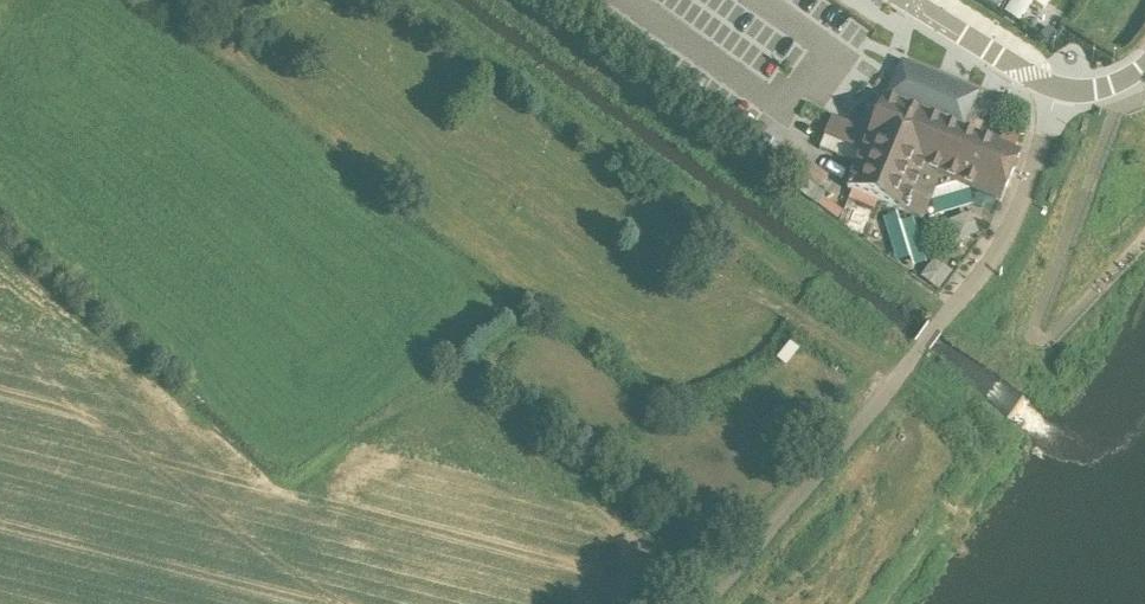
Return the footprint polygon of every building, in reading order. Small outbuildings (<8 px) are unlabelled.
[(1050,0),(1016,0),(1005,19),(1031,34),(1050,0)] [(971,199),(998,210),(1018,163),(996,154),(999,147),(978,139),(980,134),(964,128),(975,103),(900,71),(870,141),(831,125),(819,158),(855,172),(843,197),(921,229),(930,212),(971,199)]
